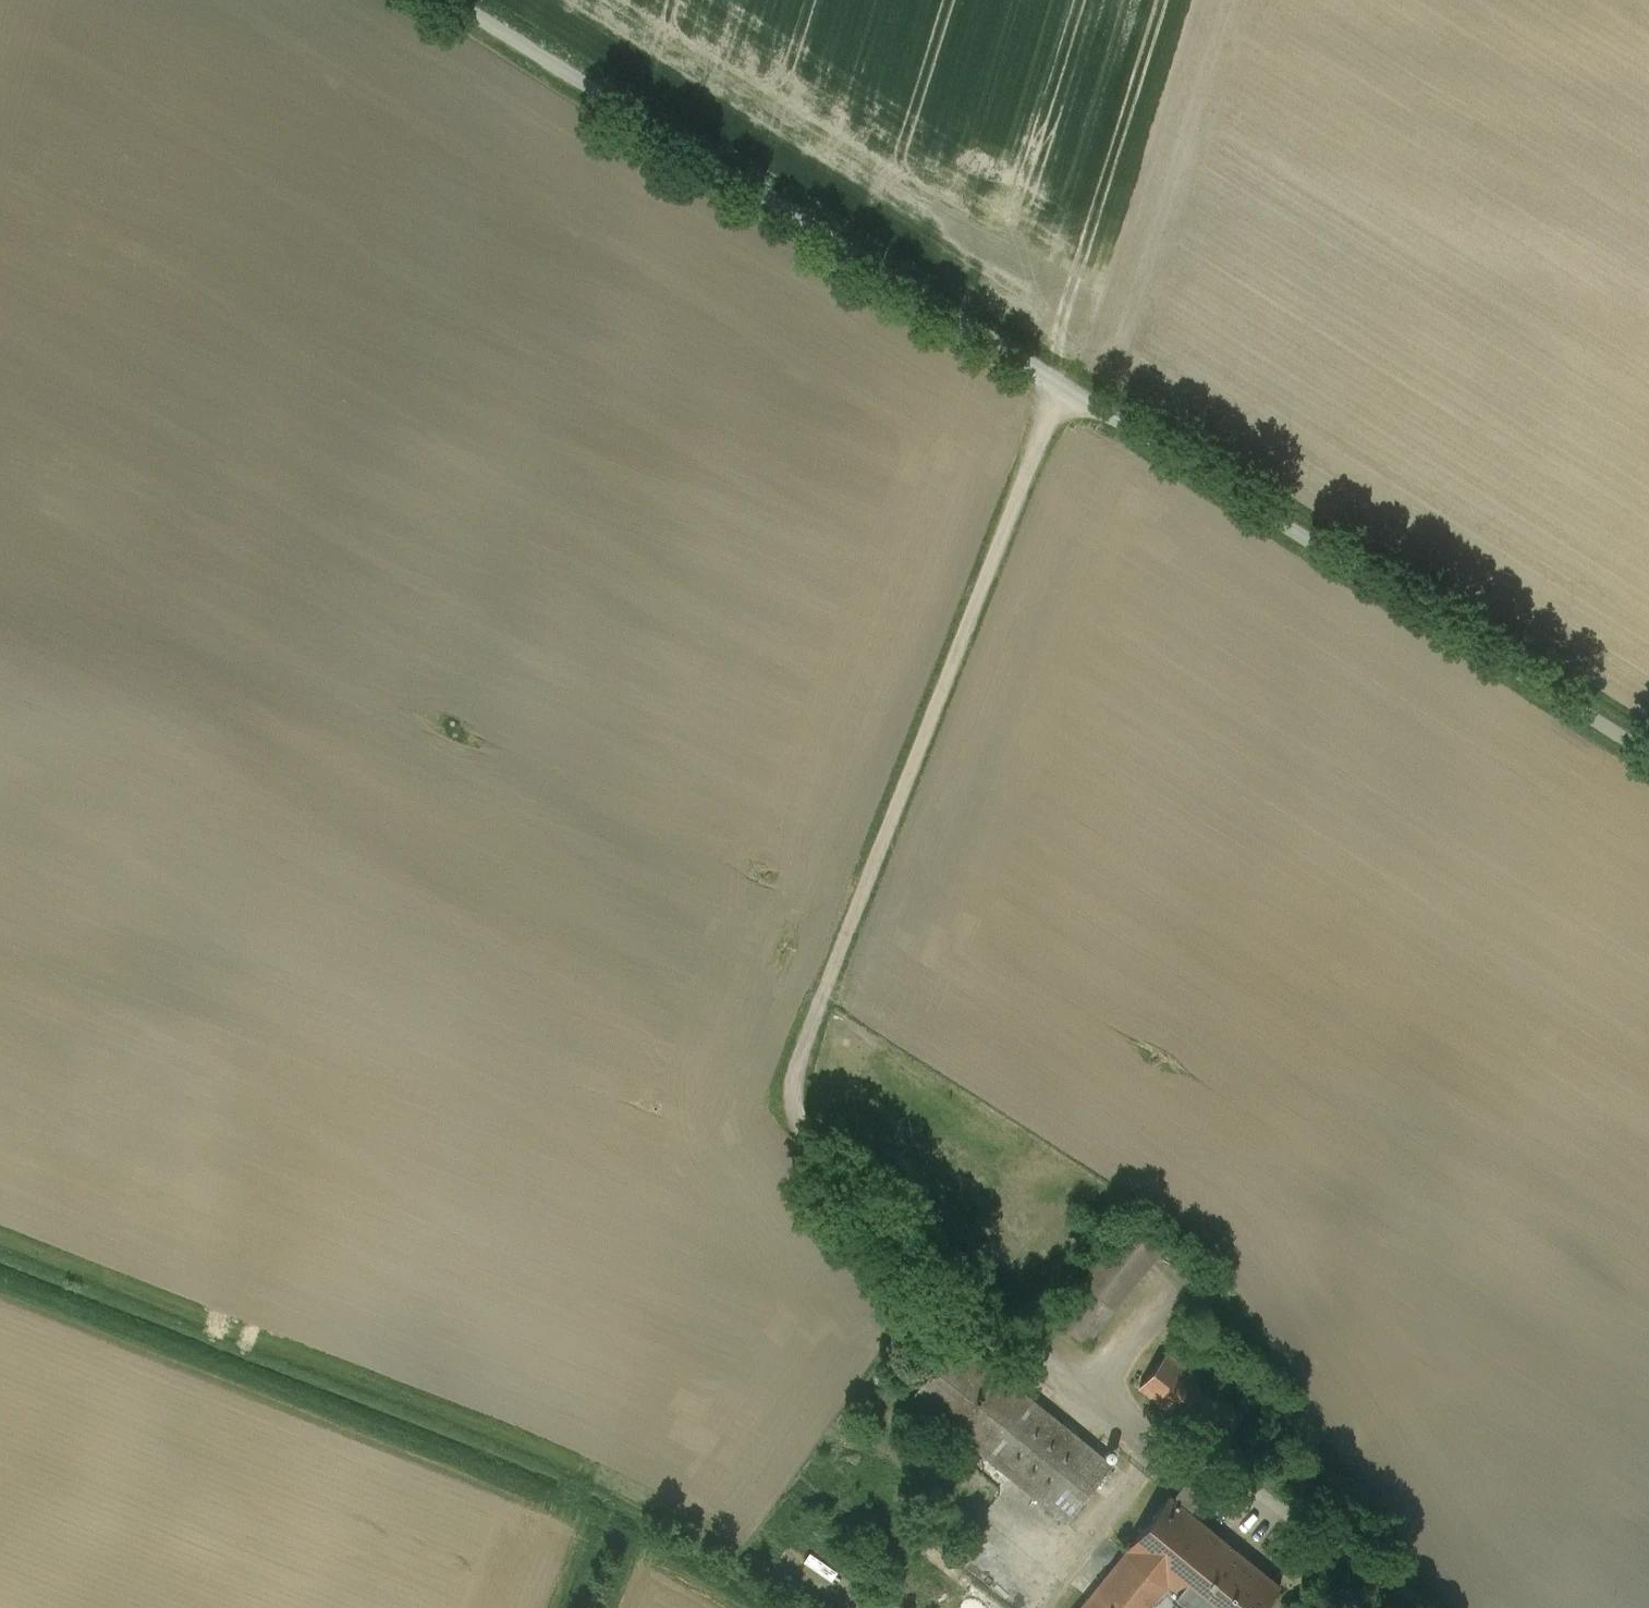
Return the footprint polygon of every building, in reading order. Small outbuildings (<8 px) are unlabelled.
[(1130,1220),(1053,1316),(1086,1341),(1163,1245),(1130,1220)] [(1112,1463),(958,1338),(912,1395),(1066,1519),(1112,1463)] [(1241,1413),(1167,1352),(1140,1385),(1214,1446),(1241,1413)] [(1171,1493),(1127,1548),(1165,1579),(1168,1581),(1201,1607),(1260,1607),(1280,1584),(1171,1493)] [(1127,1548),(1078,1607),(1146,1607),(1168,1581),(1165,1579),(1127,1548)]
